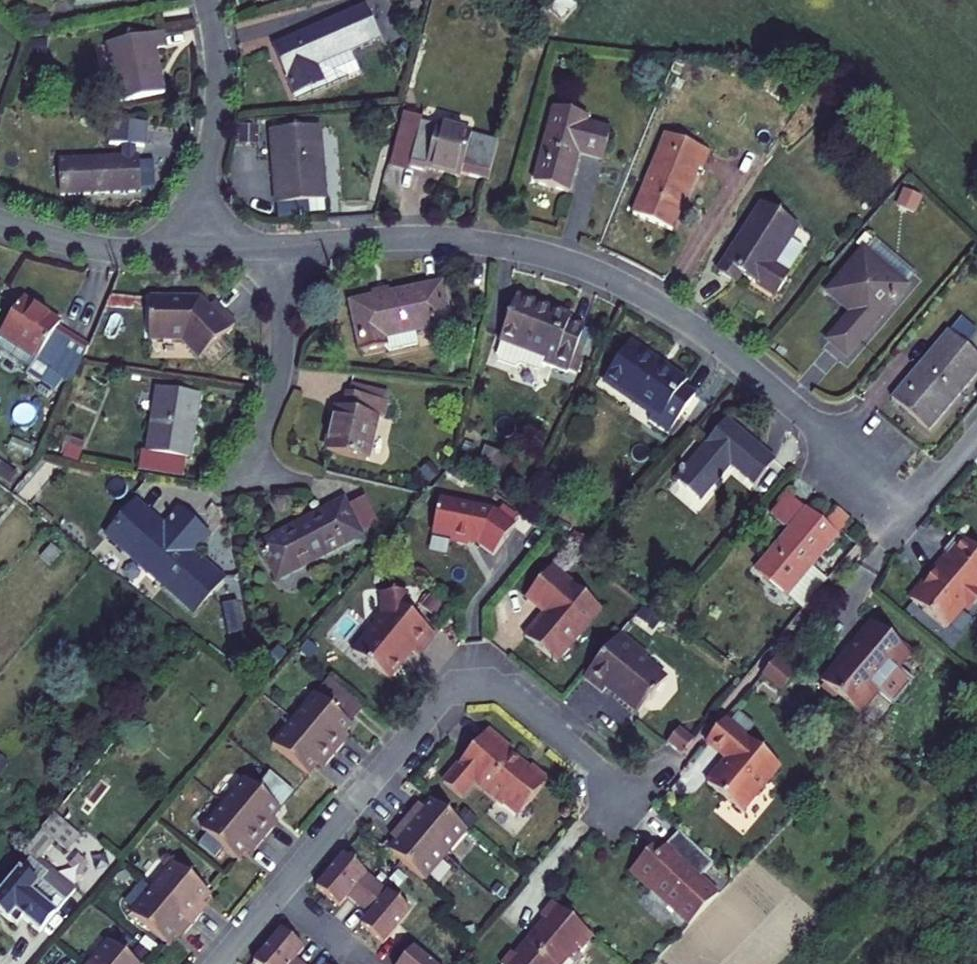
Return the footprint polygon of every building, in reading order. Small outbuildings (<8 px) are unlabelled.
[(418,0),(410,0),(406,2),(411,13),(422,9),(418,0)] [(567,0),(561,0),(549,12),(562,25),(577,9),(567,0)] [(299,100),(349,79),(343,63),(353,58),(350,49),(380,36),(367,5),(273,45),(294,96),(297,95),(299,100)] [(166,47),(164,32),(108,43),(120,102),(165,93),(161,77),(159,77),(154,50),(166,47)] [(343,63),(349,79),(360,74),(353,58),(343,63)] [(588,119),(554,110),(534,186),(567,194),(577,155),(602,161),(610,132),(586,126),(588,119)] [(390,165),(409,170),(420,125),(402,120),(390,165)] [(122,146),(135,147),(145,147),(147,125),(110,122),(109,145),(122,146)] [(259,144),(258,125),(240,126),(240,144),(259,144)] [(426,167),(435,129),(420,125),(409,170),(424,174),(426,167)] [(315,128),(275,131),(271,131),(277,205),(309,202),(325,201),(320,127),(315,128)] [(426,167),(461,176),(471,138),(435,129),(426,167)] [(703,171),(710,153),(668,135),(634,215),(672,231),(698,169),(703,171)] [(499,145),(471,138),(461,176),(489,184),(499,145)] [(134,160),(135,147),(122,146),(122,161),(134,160)] [(138,160),(134,160),(122,161),(60,162),(61,197),(139,196),(138,160)] [(917,212),(922,199),(902,192),(898,205),(917,212)] [(310,217),(309,202),(277,205),(278,219),(310,217)] [(797,229),(763,207),(718,275),(734,285),(741,275),(775,297),(788,276),(786,275),(798,257),(784,248),(797,229)] [(906,288),(865,253),(828,295),(851,315),(828,342),(846,358),(906,288)] [(389,293),(370,297),(350,301),(360,349),(383,344),(381,334),(446,320),(445,317),(438,285),(438,283),(389,293)] [(438,285),(445,317),(450,316),(443,284),(438,285)] [(368,289),(370,297),(389,293),(387,285),(368,289)] [(199,360),(233,326),(212,305),(208,309),(199,302),(187,301),(187,304),(173,303),(173,299),(150,297),(147,339),(179,341),(199,360)] [(517,299),(500,343),(544,360),(542,365),(568,374),(568,372),(578,346),(584,330),(570,325),(572,320),(517,299)] [(37,360),(58,330),(61,326),(23,302),(0,336),(1,337),(37,360)] [(962,320),(950,334),(965,347),(976,332),(962,320)] [(37,360),(29,371),(26,374),(40,383),(48,370),(62,379),(72,385),(87,349),(58,330),(37,360)] [(930,356),(892,401),(928,432),(976,375),(976,357),(965,347),(950,334),(938,347),(946,354),(938,363),(930,356)] [(37,360),(1,337),(0,339),(0,352),(29,371),(37,360)] [(539,371),(542,365),(544,360),(500,343),(495,355),(497,362),(514,368),(519,366),(539,371)] [(637,400),(656,412),(664,418),(683,389),(687,384),(630,345),(604,384),(634,404),(637,400)] [(585,348),(578,346),(568,372),(577,375),(583,359),(581,359),(585,348)] [(938,347),(930,356),(938,363),(946,354),(938,347)] [(54,392),(62,379),(48,370),(40,383),(54,392)] [(347,395),(387,404),(389,394),(349,385),(347,395)] [(664,418),(656,412),(653,417),(649,423),(669,436),(695,397),(683,389),(664,418)] [(156,391),(147,452),(185,458),(190,458),(200,397),(156,391)] [(383,419),(387,404),(347,395),(344,411),(337,409),(327,454),(365,462),(375,418),(383,419)] [(637,400),(634,404),(653,417),(656,412),(637,400)] [(774,462),(728,422),(677,482),(701,503),(723,477),(720,475),(729,465),(753,486),(774,462)] [(77,465),(86,446),(70,439),(62,458),(77,465)] [(185,458),(147,452),(141,451),(138,471),(182,478),(185,458)] [(0,465),(0,481),(9,488),(19,474),(3,461),(0,465)] [(45,461),(15,496),(27,506),(59,468),(45,461)] [(790,530),(805,512),(788,497),(770,517),(784,528),(785,526),(790,530)] [(496,514),(444,501),(435,534),(451,539),(450,544),(467,549),(471,544),(483,547),(495,558),(517,532),(496,514)] [(223,581),(195,556),(189,550),(204,532),(180,511),(164,528),(136,502),(106,537),(193,615),(223,581)] [(361,537),(343,503),(260,546),(278,580),(361,537)] [(848,521),(835,510),(822,526),(835,536),(848,521)] [(822,526),(805,512),(790,530),(779,543),(782,545),(758,573),(787,598),(813,568),(838,539),(835,536),(822,526)] [(189,550),(195,556),(210,538),(204,532),(189,550)] [(585,553),(591,542),(574,535),(569,545),(585,553)] [(958,537),(945,552),(948,556),(932,575),(935,579),(926,588),(923,587),(909,603),(945,632),(966,609),(968,610),(972,609),(976,603),(976,553),(958,537)] [(61,556),(51,547),(39,562),(48,570),(61,556)] [(813,568),(787,598),(804,611),(829,583),(813,568)] [(601,610),(553,569),(528,600),(550,619),(547,623),(543,620),(527,639),(558,664),(601,610)] [(385,617),(362,644),(398,671),(412,655),(418,660),(438,637),(410,615),(408,594),(383,598),(385,617)] [(665,608),(665,598),(648,596),(647,607),(665,608)] [(861,716),(879,694),(893,706),(910,685),(896,674),(910,658),(872,625),(822,684),(861,716)] [(621,635),(585,679),(604,694),(608,690),(638,715),(666,681),(642,662),(647,657),(621,635)] [(398,671),(362,644),(354,652),(373,669),(375,667),(390,680),(398,671)] [(795,678),(776,662),(763,677),(782,693),(795,678)] [(333,680),(318,697),(354,728),(368,711),(333,680)] [(318,697),(297,722),(338,757),(348,746),(342,741),(354,728),(318,697)] [(338,757),(297,722),(276,746),(312,777),(324,763),(329,768),(338,757)] [(781,770),(725,722),(707,745),(729,764),(722,773),(720,771),(707,787),(741,815),(762,790),(764,792),(781,770)] [(684,756),(695,743),(680,730),(669,744),(684,756)] [(490,732),(485,738),(546,785),(549,781),(533,767),(531,769),(513,755),(515,753),(490,732)] [(546,785),(485,738),(446,785),(463,799),(477,784),(504,806),(506,804),(521,816),(546,785)] [(247,781),(226,806),(266,840),(277,829),(271,825),(283,812),(247,781)] [(468,832),(430,802),(417,816),(412,812),(394,834),(399,839),(387,853),(424,884),(468,832)] [(266,840),(226,806),(205,830),(240,861),(253,847),(256,851),(266,840)] [(23,854),(31,862),(0,898),(0,916),(8,923),(15,914),(23,921),(39,934),(76,892),(50,871),(47,876),(34,865),(38,862),(54,842),(67,853),(79,838),(54,817),(23,854)] [(689,929),(732,884),(681,835),(657,859),(651,854),(630,874),(648,891),(649,890),(689,929)] [(345,858),(318,890),(340,909),(348,900),(369,917),(361,926),(385,946),(412,914),(345,858)] [(50,871),(38,862),(34,865),(47,876),(50,871)] [(211,896),(175,865),(134,914),(169,944),(181,931),(186,935),(205,914),(200,910),(211,896)] [(594,938),(554,904),(542,918),(547,922),(515,957),(513,955),(504,963),(565,963),(578,948),(582,952),(594,938)] [(15,914),(8,923),(16,929),(23,921),(15,914)] [(255,963),(300,963),(297,961),(304,952),(281,933),(255,963)] [(111,942),(92,963),(137,963),(111,942)] [(414,952),(404,963),(428,963),(414,952)]
